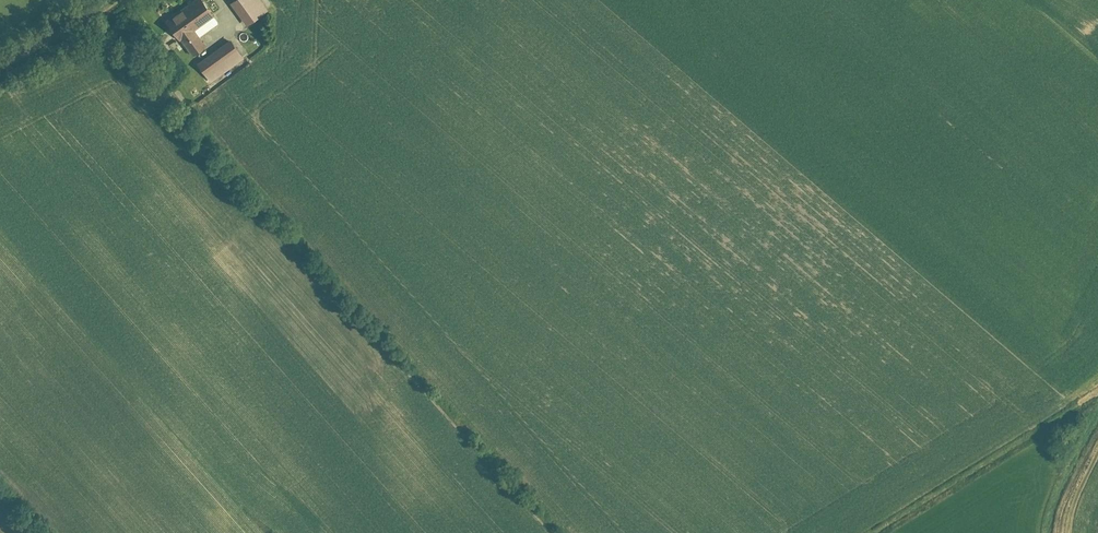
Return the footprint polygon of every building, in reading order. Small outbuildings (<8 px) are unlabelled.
[(205,0),(191,0),(166,19),(192,53),(206,43),(200,36),(219,22),(213,15),(215,13),(205,0)] [(262,0),(231,0),(230,1),(247,24),(268,8),(262,0)] [(244,56),(231,37),(198,61),(211,80),(244,56)]
